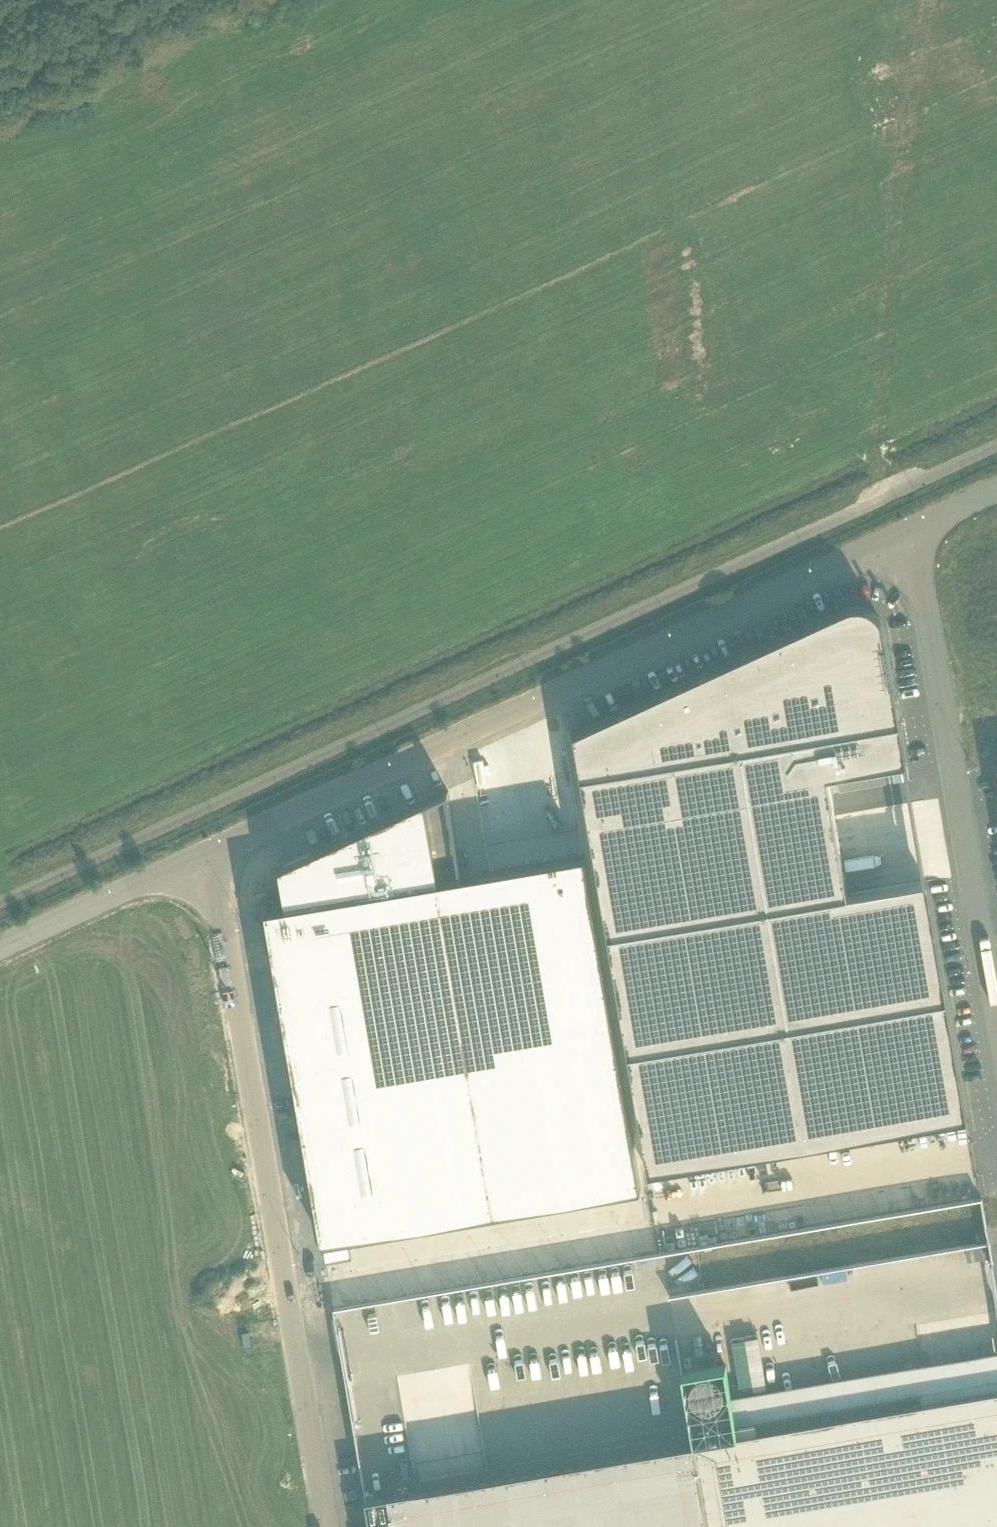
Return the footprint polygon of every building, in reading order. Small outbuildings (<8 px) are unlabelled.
[(813,624),(574,733),(574,738),(649,1172),(958,1120),(967,1118),(927,881),(849,895),(829,782),(828,777),(896,765),(907,763),(892,676),(884,628),(872,611),(852,607),(848,608),(813,624)] [(286,906),(266,909),(322,1241),(348,1237),(641,1187),(584,854),(490,870),(489,870),(462,875),(448,790),(280,868),(286,906)] [(989,1242),(989,1241),(987,1229),(975,1231),(977,1243),(989,1242)] [(550,1272),(411,1290),(415,1322),(554,1303),(550,1272)] [(366,1497),(371,1526),(996,1526),(996,1390),(737,1434),(725,1365),(682,1372),(694,1442),(394,1493),(366,1497)]
